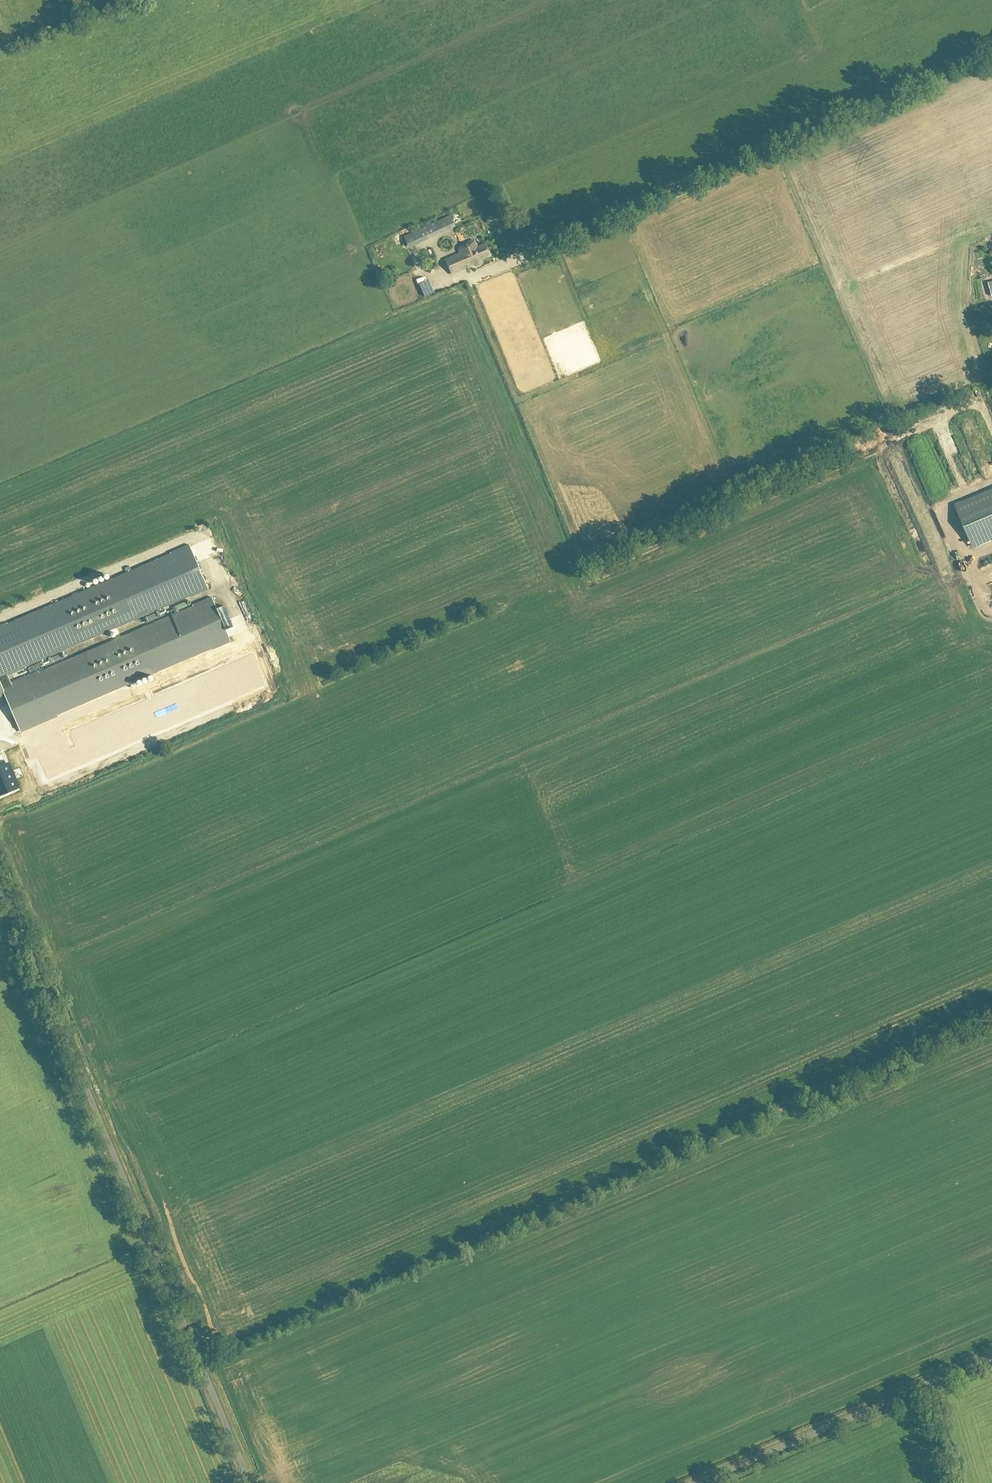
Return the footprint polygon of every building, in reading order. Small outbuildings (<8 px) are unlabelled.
[(449,216),(423,228),(403,237),(408,249),(454,227),(449,216)] [(459,251),(460,253),(444,260),(451,274),(473,265),(475,266),(477,266),(479,266),(480,264),(481,262),(481,260),(490,256),(485,244),(477,248),(474,241),(462,246),(460,248),(459,250),(459,251)] [(384,281),(395,277),(393,272),(382,277),(384,281)] [(956,505),(973,546),(991,538),(991,490),(956,505)] [(905,503),(908,510),(916,507),(913,500),(905,503)] [(131,571),(129,567),(124,568),(126,573),(7,624),(7,623),(0,626),(0,676),(7,674),(7,676),(26,668),(25,667),(189,596),(189,597),(208,590),(189,545),(170,553),(171,554),(131,571)] [(979,568),(984,581),(991,578),(991,562),(979,568)] [(5,694),(5,696),(3,697),(7,706),(9,705),(13,714),(11,715),(13,720),(15,719),(21,732),(58,716),(57,714),(230,640),(225,630),(233,627),(224,606),(217,609),(212,598),(45,670),(43,667),(37,670),(38,671),(11,683),(7,676),(7,674),(0,676),(0,696),(5,694)] [(189,599),(173,606),(175,610),(191,603),(189,599)] [(164,613),(163,609),(144,617),(146,621),(164,613)] [(46,664),(66,656),(64,651),(44,659),(46,664)] [(42,666),(40,661),(28,666),(30,671),(42,666)] [(0,766),(0,795),(11,790),(1,766),(0,766)]
